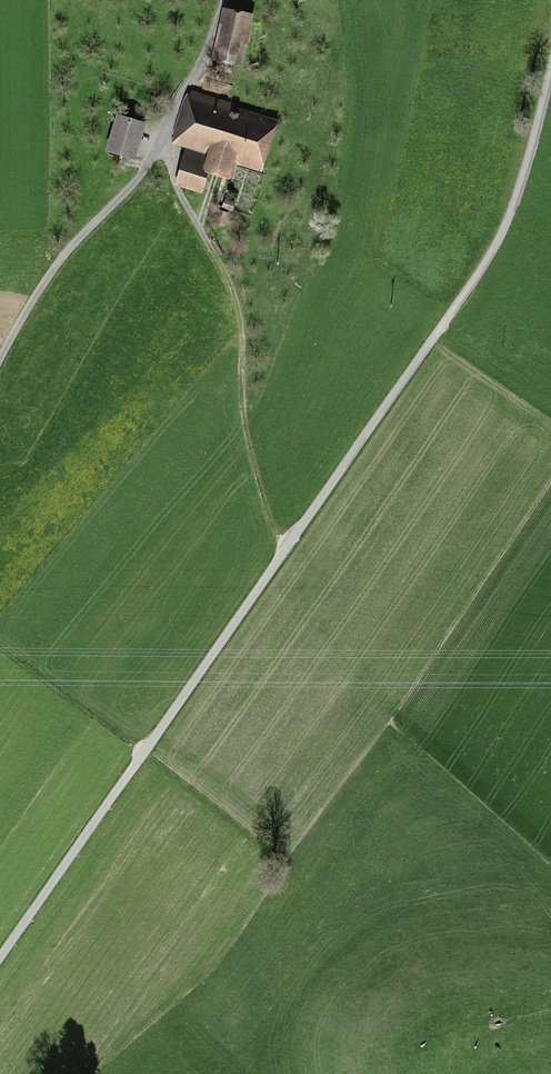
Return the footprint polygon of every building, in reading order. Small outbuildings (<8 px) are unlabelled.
[(221,39),(217,59),(241,64),(250,20),(226,14),(221,39)] [(226,176),(231,160),(226,158),(228,153),(256,161),(269,118),(231,107),(232,104),(193,92),(179,137),(211,147),(205,169),(226,176)] [(136,119),(130,118),(129,122),(118,119),(108,149),(132,156),(141,126),(135,124),(136,119)] [(184,162),(179,179),(200,186),(205,169),(184,162)] [(227,214),(219,212),(215,222),(223,225),(227,214)]
